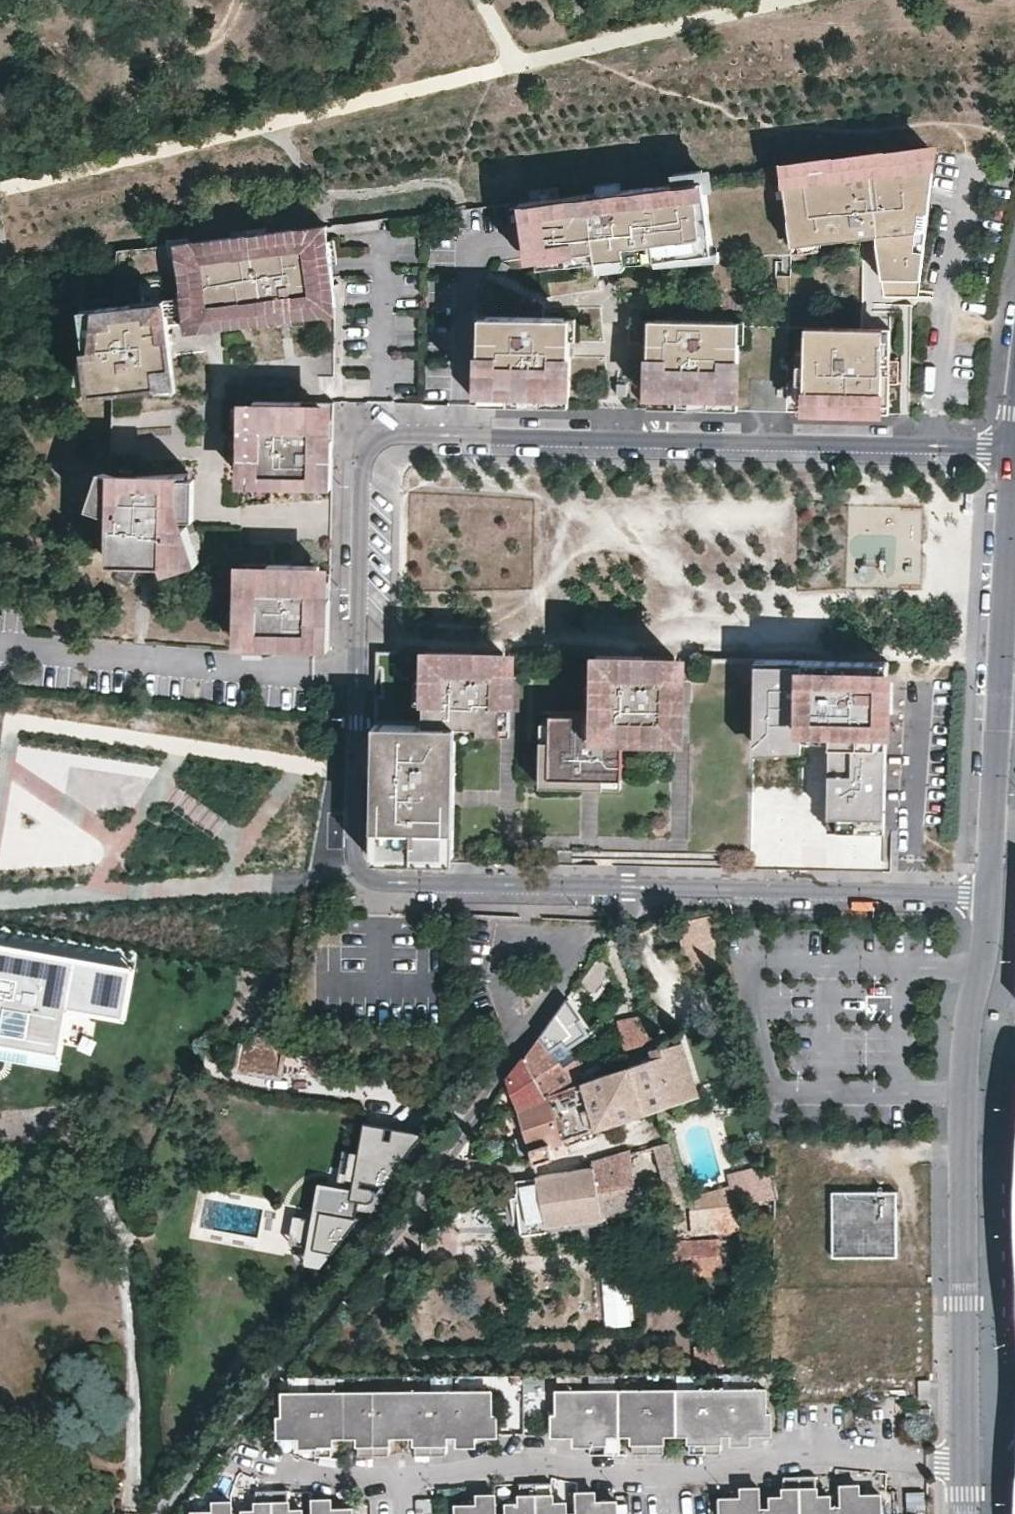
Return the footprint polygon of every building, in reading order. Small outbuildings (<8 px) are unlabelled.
[(934,153),(782,171),(791,245),(876,235),(881,279),(920,279),(934,153)] [(672,172),(673,183),(703,180),(701,168),(672,172)] [(596,182),(597,192),(623,189),(621,179),(596,182)] [(530,200),(538,263),(566,260),(567,264),(596,261),(611,259),(624,257),(624,263),(655,260),(654,254),(682,250),(698,248),(699,254),(711,253),(703,180),(673,183),(623,189),(597,192),(559,197),(530,200)] [(529,190),(530,200),(559,197),(558,186),(529,190)] [(327,226),(174,244),(184,324),(309,308),(308,301),(335,298),(327,226)] [(682,250),(654,254),(655,260),(655,264),(683,261),(700,259),(699,254),(698,248),(682,250)] [(125,270),(152,270),(152,250),(126,249),(125,270)] [(611,259),(596,261),(598,272),(612,270),(625,268),(624,263),(624,257),(611,259)] [(142,303),(142,308),(166,305),(165,295),(141,298),(142,303)] [(309,308),(184,324),(185,330),(245,323),(245,326),(280,322),(279,319),(337,312),(336,305),(335,298),(308,301),(309,308)] [(82,317),(91,395),(113,392),(158,386),(163,386),(161,374),(174,372),(168,325),(166,305),(142,308),(142,303),(100,308),(99,315),(82,317)] [(81,310),(82,317),(99,315),(100,308),(81,310)] [(481,315),(479,404),(568,406),(569,355),(564,355),(564,341),(565,317),(481,315)] [(576,317),(565,317),(564,341),(564,355),(569,355),(575,355),(576,341),(576,317)] [(643,357),(648,357),(654,357),(654,342),(655,319),(643,319),(643,342),(643,357)] [(648,357),(647,408),(738,410),(739,343),(733,343),(733,321),(655,319),(654,342),(654,357),(648,357)] [(745,321),(733,321),(733,343),(739,343),(744,343),(745,325),(745,321)] [(806,326),(805,380),(804,399),(804,411),(889,413),(890,382),(890,360),(891,328),(862,328),(806,326)] [(616,383),(626,383),(626,371),(616,371),(616,383)] [(163,386),(158,386),(159,391),(176,392),(174,372),(161,374),(163,386)] [(804,399),(805,380),(797,380),(796,399),(804,399)] [(333,485),(334,409),(254,408),(254,415),(244,415),(244,435),(243,481),(273,481),(273,493),(293,494),(293,485),(293,481),(300,481),(300,485),(333,485)] [(244,435),(244,415),(232,415),(231,435),(244,435)] [(137,478),(111,477),(110,503),(108,563),(162,564),(179,562),(180,571),(199,568),(194,531),(184,530),(192,472),(137,476),(137,478)] [(273,481),(243,481),(242,492),(273,493),(273,481)] [(329,658),(330,580),(291,579),(291,571),(270,571),(270,579),(251,579),(252,570),(240,570),(240,582),(239,626),(239,655),(270,656),(270,650),(301,651),(301,657),(329,658)] [(270,571),(252,570),(251,579),(270,579),(270,571)] [(270,650),(270,656),(269,660),(301,651),(270,650)] [(456,789),(457,725),(466,725),(489,725),(489,712),(502,712),(503,661),(481,661),(472,661),(472,652),(426,651),(426,679),(425,688),(435,688),(434,700),(425,700),(424,724),(384,723),(382,813),(373,813),(372,860),(409,861),(410,854),(432,854),(455,855),(456,804),(447,804),(447,788),(456,789)] [(481,661),(481,652),(472,652),(472,661),(481,661)] [(673,715),(674,664),(652,664),(643,663),(643,655),(597,654),(596,713),(551,711),(550,721),(550,739),(541,738),(540,775),(558,775),(558,784),(582,785),(582,776),(622,777),(623,740),(611,740),(611,726),(623,726),(650,727),(650,714),(673,715)] [(652,664),(652,655),(643,655),(643,663),(652,664)] [(873,659),(767,658),(767,673),(756,673),(755,703),(763,703),(763,725),(755,725),(754,742),(803,743),(803,738),(803,730),(832,730),(832,738),(831,743),(847,743),(847,770),(831,770),(830,814),(839,814),(839,828),(887,829),(888,667),(873,667),(873,659)] [(767,658),(756,658),(756,673),(767,673),(767,658)] [(873,667),(888,667),(888,659),(873,659),(873,667)] [(511,712),(512,662),(503,661),(502,712),(511,712)] [(682,715),(683,664),(674,664),(673,715),(682,715)] [(425,700),(425,688),(426,679),(416,678),(416,699),(425,700)] [(435,688),(425,688),(425,700),(434,700),(435,688)] [(763,703),(755,703),(755,725),(763,725),(763,703)] [(510,735),(511,712),(502,712),(489,712),(489,725),(489,734),(510,735)] [(682,737),(682,715),(673,715),(650,714),(650,727),(650,736),(682,737)] [(550,739),(550,721),(541,720),(541,738),(550,739)] [(382,813),(384,723),(375,723),(373,813),(382,813)] [(465,797),(466,734),(466,725),(457,725),(456,789),(456,796),(456,804),(455,855),(463,855),(465,797)] [(489,734),(489,725),(466,725),(466,734),(489,734)] [(623,736),(623,726),(611,726),(611,740),(623,740),(623,736)] [(650,736),(650,727),(623,726),(623,736),(650,736)] [(832,730),(803,730),(803,738),(832,738),(832,730)] [(847,743),(831,743),(831,770),(847,770),(847,743)] [(558,784),(558,775),(540,775),(540,784),(558,784)] [(622,786),(622,777),(582,776),(582,785),(622,786)] [(456,796),(456,789),(447,788),(447,804),(456,804),(456,796)] [(839,814),(830,814),(830,828),(839,828),(839,814)] [(720,971),(707,916),(677,922),(690,978),(720,971)] [(53,1056),(61,1009),(127,1021),(137,962),(0,938),(0,1047),(53,1056)] [(611,968),(598,959),(581,983),(594,993),(611,968)] [(565,1038),(552,1018),(538,1037),(524,1056),(543,1095),(549,1094),(574,1085),(551,1049),(565,1038)] [(645,1018),(615,1029),(623,1051),(645,1043),(649,1036),(645,1018)] [(280,1077),(286,1050),(281,1036),(280,1034),(262,1031),(259,1045),(240,1041),(235,1071),(280,1077)] [(674,1044),(655,1050),(654,1047),(645,1050),(648,1059),(627,1065),(574,1085),(549,1094),(563,1141),(643,1113),(661,1107),(691,1098),(674,1044)] [(515,1068),(506,1081),(517,1106),(543,1095),(524,1056),(515,1068)] [(543,1095),(517,1106),(534,1163),(553,1156),(549,1145),(563,1141),(549,1094),(543,1095)] [(391,1126),(375,1124),(370,1157),(350,1155),(345,1186),(326,1184),(322,1205),(329,1206),(323,1245),(338,1248),(360,1209),(367,1175),(388,1179),(404,1157),(387,1155),(391,1126)] [(566,1152),(563,1141),(549,1145),(553,1156),(566,1152)] [(650,1185),(649,1170),(633,1172),(630,1153),(626,1151),(593,1160),(592,1165),(535,1175),(537,1190),(517,1193),(518,1203),(634,1187),(650,1185)] [(775,1197),(768,1166),(727,1176),(730,1187),(734,1204),(775,1197)] [(650,1186),(650,1185),(634,1187),(518,1203),(521,1230),(600,1219),(607,1220),(607,1228),(615,1228),(617,1239),(640,1236),(634,1188),(650,1186)] [(734,1204),(730,1187),(688,1197),(691,1209),(702,1207),(731,1204),(734,1204)] [(895,1195),(831,1195),(831,1260),(894,1261),(895,1195)] [(731,1222),(731,1204),(702,1207),(705,1225),(731,1222)] [(303,1241),(306,1215),(291,1213),(288,1239),(303,1241)] [(717,1256),(718,1239),(665,1240),(665,1257),(717,1256)] [(721,1371),(722,1352),(693,1351),(692,1371),(721,1371)] [(766,1392),(558,1393),(558,1417),(553,1417),(553,1436),(575,1436),(575,1446),(590,1446),(591,1456),(607,1456),(607,1436),(632,1436),(632,1456),(664,1455),(664,1436),(690,1435),(690,1456),(721,1455),(721,1435),(733,1435),(733,1445),(749,1445),(749,1435),(771,1435),(771,1416),(766,1416),(766,1392)] [(491,1393),(283,1394),(283,1418),(278,1418),(279,1437),(300,1437),(300,1446),(316,1446),(316,1457),(332,1457),(332,1437),(358,1437),(358,1457),(389,1457),(389,1437),(415,1436),(415,1456),(446,1456),(446,1436),(458,1436),(458,1446),(475,1446),(475,1436),(496,1436),(496,1417),(492,1417),(491,1393)] [(720,1498),(721,1513),(875,1513),(880,1513),(880,1494),(858,1494),(858,1484),(841,1485),(841,1506),(829,1506),(829,1495),(816,1495),(815,1475),(783,1476),(784,1496),(771,1497),(771,1508),(759,1508),(758,1487),(741,1488),(742,1497),(720,1498)] [(615,1501),(594,1501),(594,1491),(577,1491),(578,1513),(565,1513),(565,1502),(552,1502),(551,1482),(519,1483),(520,1503),(507,1503),(507,1513),(616,1513),(615,1501)] [(905,1506),(923,1508),(925,1489),(906,1488),(905,1506)] [(301,1509),(288,1509),(288,1489),(256,1490),(256,1510),(243,1510),(243,1513),(301,1513),(301,1509)] [(456,1504),(457,1513),(495,1513),(494,1494),(478,1494),(478,1504),(456,1504)] [(352,1507),(330,1508),(330,1498),(313,1499),(314,1513),(352,1513),(352,1507)] [(193,1512),(193,1513),(231,1513),(231,1501),(214,1501),(214,1511),(193,1512)]
